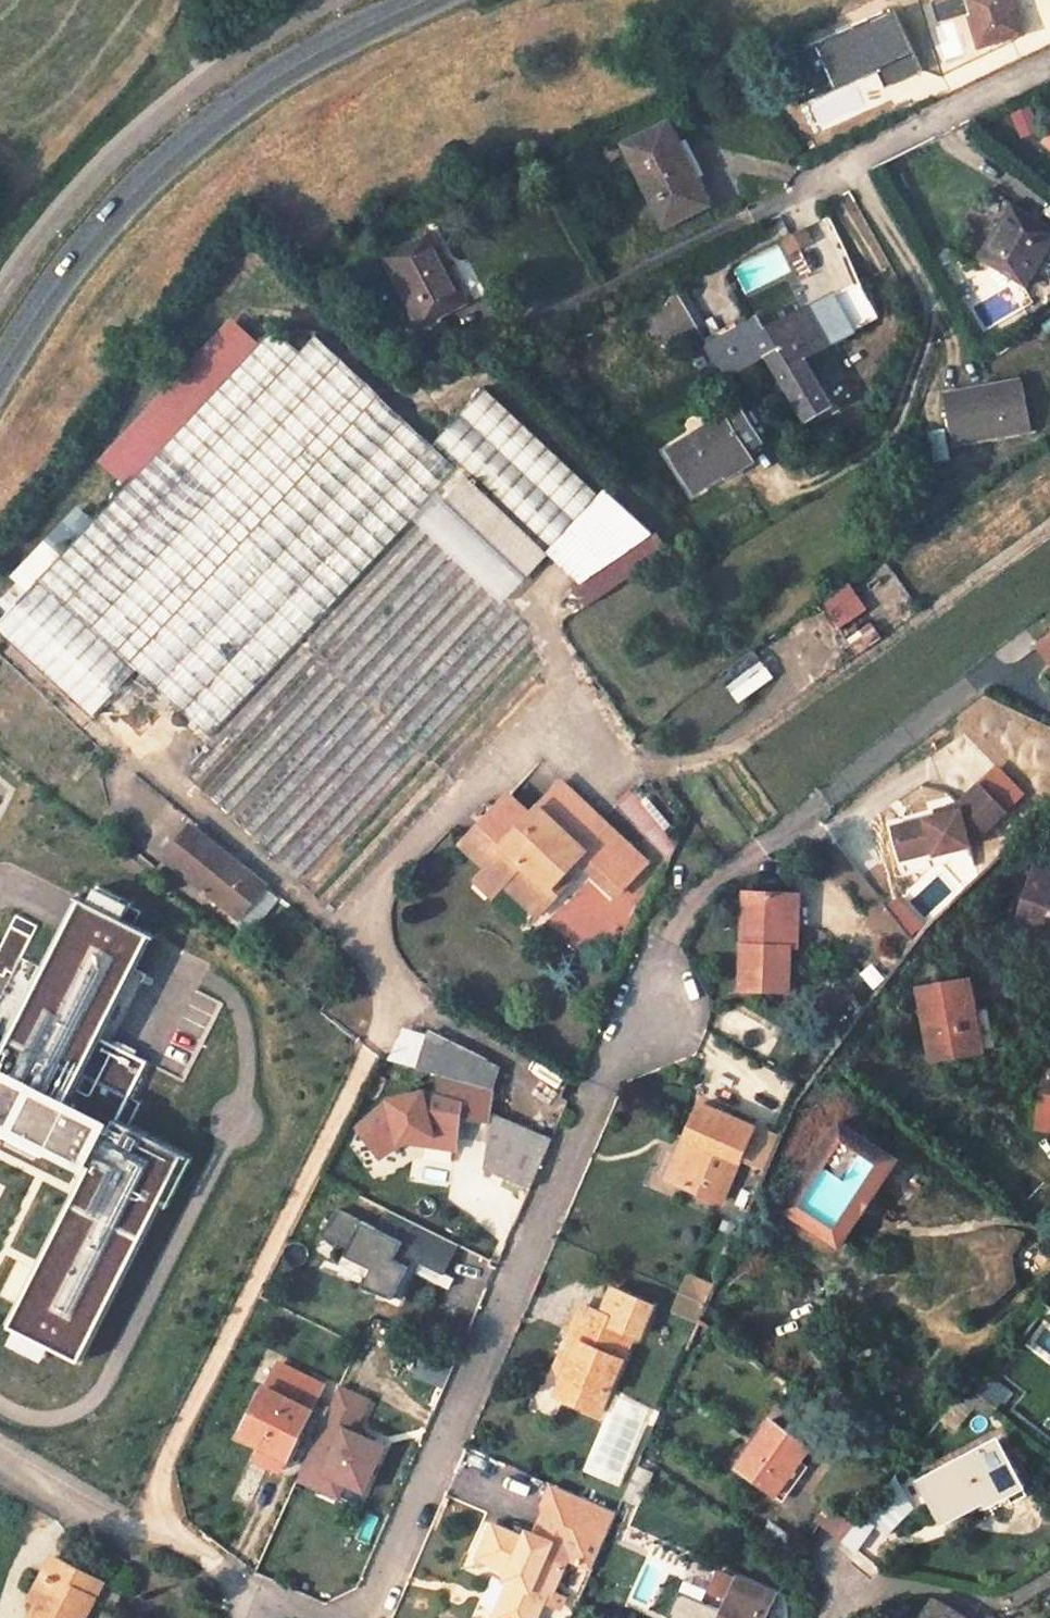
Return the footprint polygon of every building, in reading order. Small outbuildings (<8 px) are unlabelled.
[(978,44),(1022,31),(1014,0),(969,0),(971,6),(967,7),(978,44)] [(702,179),(675,120),(630,141),(668,223),(703,208),(692,183),(702,179)] [(692,183),(703,208),(713,203),(702,179),(692,183)] [(979,258),(1025,287),(1049,247),(1049,229),(1012,205),(979,258)] [(438,317),(467,304),(431,230),(381,252),(415,326),(411,328),(418,341),(444,330),(438,317)] [(799,423),(826,408),(817,392),(838,380),(820,350),(877,320),(858,284),(835,296),(847,318),(826,329),(822,321),(814,306),(762,334),(754,320),(701,348),(720,385),(765,361),(799,423)] [(698,342),(673,296),(631,318),(657,364),(698,342)] [(826,329),(847,318),(835,296),(823,302),(830,316),(822,321),(826,329)] [(0,600),(0,608),(7,615),(0,622),(0,635),(90,719),(135,671),(208,738),(411,520),(432,497),(457,471),(430,447),(314,337),(298,354),(273,331),(258,346),(232,322),(102,462),(128,486),(92,524),(83,516),(0,600)] [(1029,430),(1020,380),(941,396),(950,444),(1029,430)] [(483,389),(430,447),(457,471),(466,479),(469,481),(472,477),(478,482),(474,487),(545,553),(578,584),(570,589),(580,604),(668,550),(656,531),(650,534),(603,491),(598,496),(483,389)] [(720,477),(723,482),(747,466),(740,455),(756,444),(734,410),(659,457),(685,498),(720,477)] [(925,434),(930,466),(948,462),(943,430),(925,434)] [(478,482),(472,477),(469,481),(466,479),(441,505),(521,579),(545,553),(474,487),(478,482)] [(432,497),(411,520),(420,528),(499,604),(521,579),(441,505),(432,497)] [(860,599),(836,617),(853,643),(878,626),(860,599)] [(1037,643),(1049,660),(1049,633),(1037,643)] [(766,671),(734,696),(754,722),(786,696),(766,671)] [(558,785),(537,809),(579,844),(599,819),(558,785)] [(1005,814),(979,786),(957,807),(958,812),(892,831),(900,862),(933,853),(934,857),(969,848),(1005,814)] [(579,859),(604,880),(618,891),(646,858),(599,819),(579,844),(537,809),(529,818),(505,798),(462,850),(488,871),(477,883),(496,898),(506,885),(540,914),(561,890),(555,886),(579,859)] [(194,833),(169,863),(240,920),(265,889),(194,833)] [(1012,936),(1049,949),(1049,864),(1039,860),(1012,936)] [(78,1159),(4,1319),(76,1355),(183,1146),(110,1112),(138,1057),(101,1035),(148,927),(67,886),(0,1019),(0,1124),(78,1159)] [(282,903),(265,889),(240,920),(236,926),(252,939),(282,903)] [(787,898),(745,897),(743,995),(786,996),(787,949),(787,898)] [(794,950),(795,898),(787,898),(787,949),(794,950)] [(918,984),(929,1053),(991,1042),(985,1002),(970,1005),(966,978),(918,984)] [(497,1064),(427,1036),(416,1072),(490,1090),(497,1064)] [(1041,1124),(1049,1126),(1049,1063),(1041,1124)] [(442,1089),(433,1107),(454,1117),(462,1099),(442,1089)] [(702,1107),(687,1140),(695,1144),(676,1185),(723,1205),(742,1164),(757,1132),(702,1107)] [(531,1189),(554,1136),(491,1112),(484,1171),(531,1189)] [(871,1193),(896,1154),(838,1117),(782,1205),(839,1241),(864,1203),(855,1197),(861,1187),(871,1193)] [(775,1140),(757,1132),(742,1164),(761,1173),(775,1140)] [(695,1144),(687,1140),(668,1181),(676,1185),(695,1144)] [(864,1203),(871,1193),(861,1187),(855,1197),(864,1203)] [(361,1284),(393,1298),(409,1261),(444,1276),(458,1243),(413,1224),(406,1240),(336,1210),(324,1237),(347,1247),(340,1261),(366,1272),(361,1284)] [(710,1289),(686,1279),(680,1293),(704,1304),(710,1289)] [(595,1415),(605,1392),(630,1336),(635,1338),(649,1307),(611,1291),(607,1301),(609,1304),(603,1317),(581,1308),(567,1340),(577,1345),(572,1357),(565,1354),(560,1357),(553,1372),(556,1377),(562,1379),(554,1398),(595,1415)] [(680,1293),(674,1308),(697,1319),(704,1304),(680,1293)] [(577,1345),(567,1340),(562,1353),(565,1354),(572,1357),(577,1345)] [(260,1447),(283,1458),(319,1384),(273,1361),(236,1434),(260,1447)] [(1009,1389),(985,1368),(971,1384),(986,1396),(996,1405),(1009,1389)] [(300,1485),(338,1498),(343,1485),(367,1494),(385,1443),(358,1433),(371,1396),(336,1384),(300,1485)] [(958,1428),(986,1396),(971,1384),(944,1417),(958,1428)] [(629,1420),(633,1413),(621,1408),(619,1415),(629,1420)] [(806,1446),(768,1419),(734,1470),(773,1496),(795,1462),(806,1446)] [(1019,1488),(992,1440),(917,1482),(941,1525),(980,1503),(984,1508),(1019,1488)] [(283,1458),(260,1447),(254,1459),(277,1470),(283,1458)] [(795,1462),(773,1496),(779,1500),(802,1467),(795,1462)] [(650,1473),(633,1465),(614,1511),(610,1519),(627,1526),(650,1473)] [(614,1511),(550,1483),(542,1500),(546,1502),(606,1529),(610,1519),(614,1511)] [(898,1488),(890,1498),(882,1490),(853,1525),(840,1541),(853,1551),(875,1524),(888,1534),(915,1502),(898,1488)] [(555,1587),(567,1559),(587,1568),(606,1529),(546,1502),(530,1538),(492,1521),(478,1552),(508,1565),(504,1575),(509,1577),(493,1615),(499,1617),(533,1617),(548,1584),(555,1587)] [(814,1522),(840,1541),(853,1525),(827,1505),(814,1522)] [(104,1585),(55,1561),(47,1576),(54,1579),(39,1608),(34,1617),(87,1617),(104,1585)] [(715,1617),(760,1617),(771,1592),(734,1576),(732,1578),(718,1573),(710,1593),(724,1599),(715,1617)] [(54,1579),(47,1576),(32,1604),(39,1608),(54,1579)] [(933,1597),(919,1617),(968,1617),(933,1597)]
